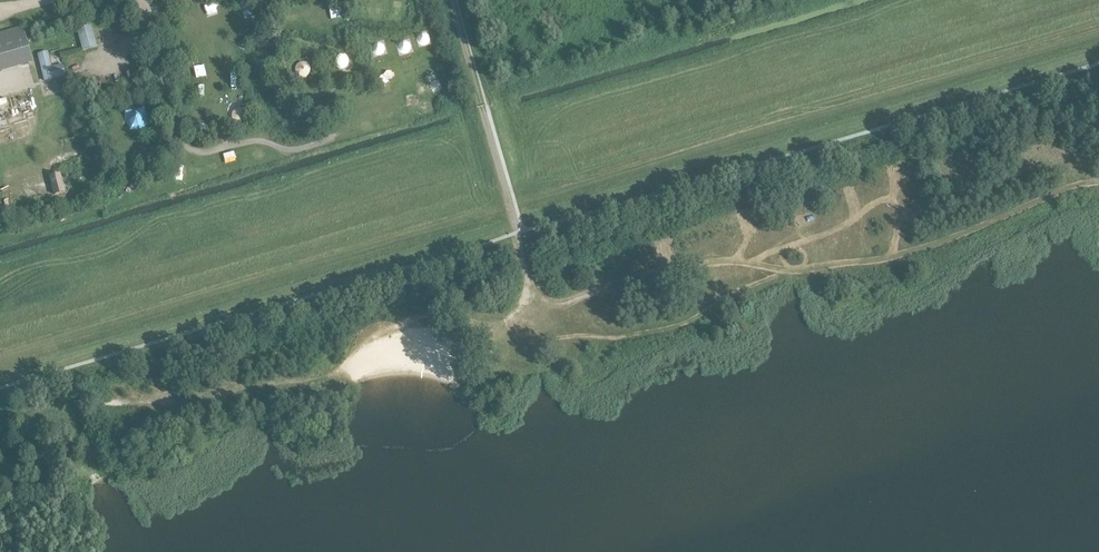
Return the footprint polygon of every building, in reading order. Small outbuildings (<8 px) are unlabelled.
[(334,16),(351,13),(350,8),(333,10),(334,16)] [(232,20),(246,20),(245,10),(232,11),(232,20)] [(97,47),(92,26),(77,30),(83,51),(97,47)] [(0,34),(0,70),(32,60),(23,28),(0,34)] [(244,47),(258,35),(258,34),(259,34),(259,33),(258,33),(258,32),(257,32),(257,31),(256,31),(255,31),(255,32),(254,32),(241,44),(240,45),(240,46),(241,46),(241,47),(241,48),(242,48),(243,48),(244,48),(244,47)] [(63,65),(51,68),(48,53),(39,56),(45,81),(66,76),(63,65)] [(181,71),(197,66),(195,58),(179,62),(181,71)] [(304,63),(303,62),(302,62),(302,63),(301,63),(300,63),(299,63),(299,64),(298,64),(298,65),(297,65),(297,66),(296,67),(296,68),(296,69),(295,70),(296,70),(296,71),(296,72),(296,73),(296,74),(297,74),(297,75),(298,75),(298,76),(299,76),(300,77),(301,77),(302,77),(303,77),(304,77),(305,77),(306,77),(307,76),(308,76),(308,75),(309,75),(309,74),(310,73),(310,72),(310,71),(310,70),(310,69),(310,68),(310,67),(309,66),(309,65),(308,65),(308,64),(307,64),(306,63),(305,63),(304,63)] [(247,119),(247,118),(247,117),(247,116),(247,115),(247,114),(246,114),(246,113),(245,112),(245,111),(244,111),(244,110),(243,110),(242,110),(242,109),(241,109),(240,109),(239,109),(238,109),(237,109),(237,110),(236,110),(235,110),(235,111),(234,111),(234,112),(233,113),(233,114),(232,114),(232,115),(232,116),(232,117),(232,118),(232,119),(233,120),(233,121),(234,121),(234,122),(235,123),(236,123),(237,124),(238,124),(239,124),(240,124),(241,124),(242,124),(243,124),(243,123),(244,123),(245,122),(246,121),(246,120),(247,119)] [(65,193),(61,175),(51,177),(55,195),(65,193)] [(134,190),(139,177),(133,175),(128,187),(134,190)]
